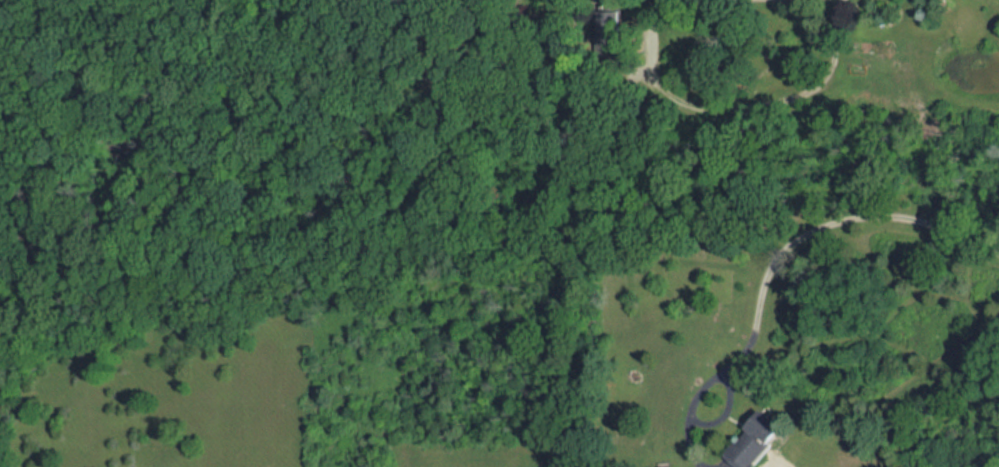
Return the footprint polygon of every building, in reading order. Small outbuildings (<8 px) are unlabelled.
[(789,434),(768,413),(728,452),(742,466),(756,466),(789,434)]
